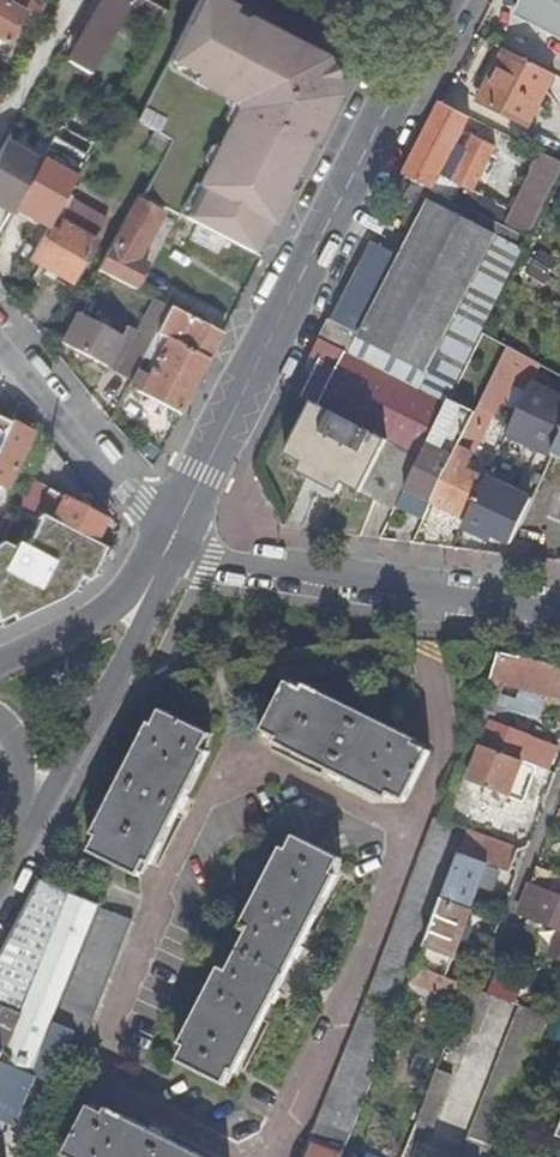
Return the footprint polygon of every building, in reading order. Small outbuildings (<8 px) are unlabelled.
[(7,45),(25,15),(0,0),(0,41),(7,45)] [(25,15),(37,21),(46,5),(37,0),(0,0),(25,15)] [(90,75),(130,6),(133,0),(108,0),(72,62),(90,75)] [(162,26),(170,12),(149,0),(133,0),(130,6),(162,26)] [(137,123),(147,128),(170,141),(162,156),(141,196),(197,226),(225,241),(252,255),(268,225),(271,226),(310,151),(307,147),(313,145),(340,94),(328,60),(211,0),(201,0),(137,123)] [(559,39),(559,0),(523,0),(515,16),(559,39)] [(528,126),(555,75),(498,45),(479,81),(472,96),(528,126)] [(433,189),(447,161),(460,135),(466,138),(469,133),(463,130),(470,117),(442,102),(405,175),(409,176),(433,189)] [(453,164),(453,163),(466,139),(466,138),(460,135),(447,161),(453,164)] [(452,179),(471,190),(473,190),(495,148),(473,137),(471,142),(459,166),(452,179)] [(0,156),(0,210),(11,216),(14,209),(36,171),(39,165),(6,146),(0,156)] [(86,162),(57,146),(46,165),(75,181),(86,162)] [(507,225),(530,237),(559,176),(559,161),(543,153),(507,225)] [(447,161),(433,189),(464,204),(471,190),(452,179),(459,166),(453,163),(453,164),(447,161)] [(46,165),(41,162),(40,164),(39,165),(36,171),(14,209),(49,227),(69,192),(75,181),(46,165)] [(398,197),(416,206),(425,210),(429,202),(496,235),(477,273),(505,286),(530,237),(507,225),(505,224),(483,213),(464,204),(433,189),(409,176),(398,197)] [(55,276),(72,285),(110,216),(69,192),(49,227),(29,262),(39,267),(36,274),(51,282),(55,276)] [(489,200),(483,213),(505,224),(511,211),(489,200)] [(148,266),(140,262),(135,260),(159,213),(138,201),(99,273),(136,292),(148,266)] [(425,210),(415,231),(402,256),(362,337),(430,370),(477,273),(496,235),(429,202),(425,210)] [(406,226),(415,231),(425,210),(416,206),(406,226)] [(164,215),(159,213),(135,260),(140,262),(164,215)] [(217,256),(225,241),(197,226),(190,241),(217,256)] [(362,337),(402,256),(373,242),(323,341),(421,389),(430,370),(362,337)] [(477,273),(430,370),(421,389),(448,402),(477,345),(505,286),(477,273)] [(68,291),(72,285),(55,276),(51,282),(68,291)] [(124,339),(77,314),(61,344),(131,382),(133,379),(135,372),(136,372),(143,359),(147,351),(169,308),(155,301),(140,334),(130,329),(124,339)] [(222,335),(169,308),(147,351),(159,358),(145,386),(133,379),(131,382),(128,388),(181,416),(222,335)] [(336,371),(319,407),(421,457),(448,402),(421,389),(323,341),(320,340),(310,359),(321,364),(336,371)] [(537,373),(504,357),(476,416),(433,503),(467,519),(485,481),(465,472),(493,415),(497,417),(510,390),(525,397),(537,373)] [(147,361),(143,359),(136,372),(135,372),(140,375),(147,361)] [(336,371),(321,364),(304,399),(313,404),(319,407),(336,371)] [(559,409),(559,377),(541,365),(537,373),(525,397),(523,403),(530,406),(536,392),(558,403),(556,408),(559,409)] [(476,416),(448,402),(421,457),(398,504),(404,507),(425,518),(430,507),(433,503),(476,416)] [(345,485),(395,510),(398,504),(421,457),(319,407),(313,404),(287,455),(305,464),(300,474),(340,495),(345,485)] [(14,415),(0,444),(0,490),(10,469),(14,471),(24,451),(21,450),(30,431),(18,425),(21,418),(14,415)] [(33,432),(30,431),(21,450),(24,451),(33,432)] [(518,479),(492,466),(485,481),(467,519),(502,536),(521,495),(514,492),(516,488),(517,481),(518,479)] [(106,521),(29,482),(15,511),(35,522),(42,517),(95,544),(106,521)] [(35,522),(15,511),(0,543),(0,545),(16,535),(35,522)] [(541,694),(559,699),(559,668),(527,659),(499,654),(470,742),(536,768),(547,772),(556,748),(491,724),(499,702),(506,685),(541,694)] [(303,690),(288,683),(263,733),(277,740),(275,745),(387,801),(390,796),(403,803),(429,753),(415,746),(417,743),(304,686),(303,690)] [(506,685),(499,702),(536,713),(541,694),(506,685)] [(95,835),(100,837),(92,852),(141,877),(149,861),(153,864),(209,753),(204,750),(211,736),(162,711),(156,725),(150,723),(95,835)] [(523,804),(536,768),(470,742),(468,749),(479,753),(468,783),(508,798),(523,804)] [(417,965),(423,953),(459,854),(467,833),(445,823),(436,819),(313,1137),(344,1150),(417,965)] [(516,852),(467,833),(459,854),(488,865),(509,873),(516,852)] [(182,1045),(186,1048),(179,1062),(225,1086),(232,1071),(236,1073),(337,876),(333,874),(340,860),(294,836),(287,850),(282,849),(241,931),(248,934),(229,973),(221,969),(182,1045)] [(466,927),(488,865),(459,854),(423,953),(418,967),(447,978),(461,939),(468,941),(473,930),(466,927)] [(544,888),(550,875),(538,871),(533,884),(544,888)] [(544,888),(559,894),(559,879),(550,875),(544,888)] [(53,914),(63,918),(73,894),(42,881),(0,964),(22,975),(53,914)] [(544,888),(533,884),(530,883),(519,912),(530,917),(541,921),(559,929),(559,894),(544,888)] [(63,918),(92,931),(102,906),(73,894),(63,918)] [(133,919),(104,908),(58,1021),(88,1034),(133,919)] [(0,964),(0,1005),(22,1015),(63,918),(53,914),(22,975),(0,964)] [(541,921),(530,917),(527,923),(538,927),(541,921)] [(6,1054),(3,1060),(3,1062),(27,1072),(36,1075),(58,1023),(55,1021),(92,931),(63,918),(22,1015),(6,1054)] [(412,982),(463,1003),(469,986),(447,978),(418,967),(412,982)] [(494,978),(487,993),(493,996),(505,1000),(511,984),(494,978)] [(479,1030),(493,996),(487,993),(480,991),(474,988),(469,986),(463,1003),(446,1048),(463,1054),(473,1027),(479,1030)] [(0,1005),(0,1051),(6,1054),(22,1015),(0,1005)] [(534,1058),(550,1018),(522,1007),(464,1156),(495,1156),(534,1058)] [(78,1031),(58,1023),(36,1075),(56,1084),(78,1031)] [(27,1072),(3,1062),(0,1068),(0,1138),(15,1103),(27,1072)] [(453,1077),(437,1071),(416,1126),(432,1131),(453,1077)] [(106,1115),(92,1107),(66,1156),(200,1156),(109,1109),(106,1115)] [(344,1153),(312,1140),(309,1146),(315,1148),(311,1156),(343,1156),(344,1153)]
